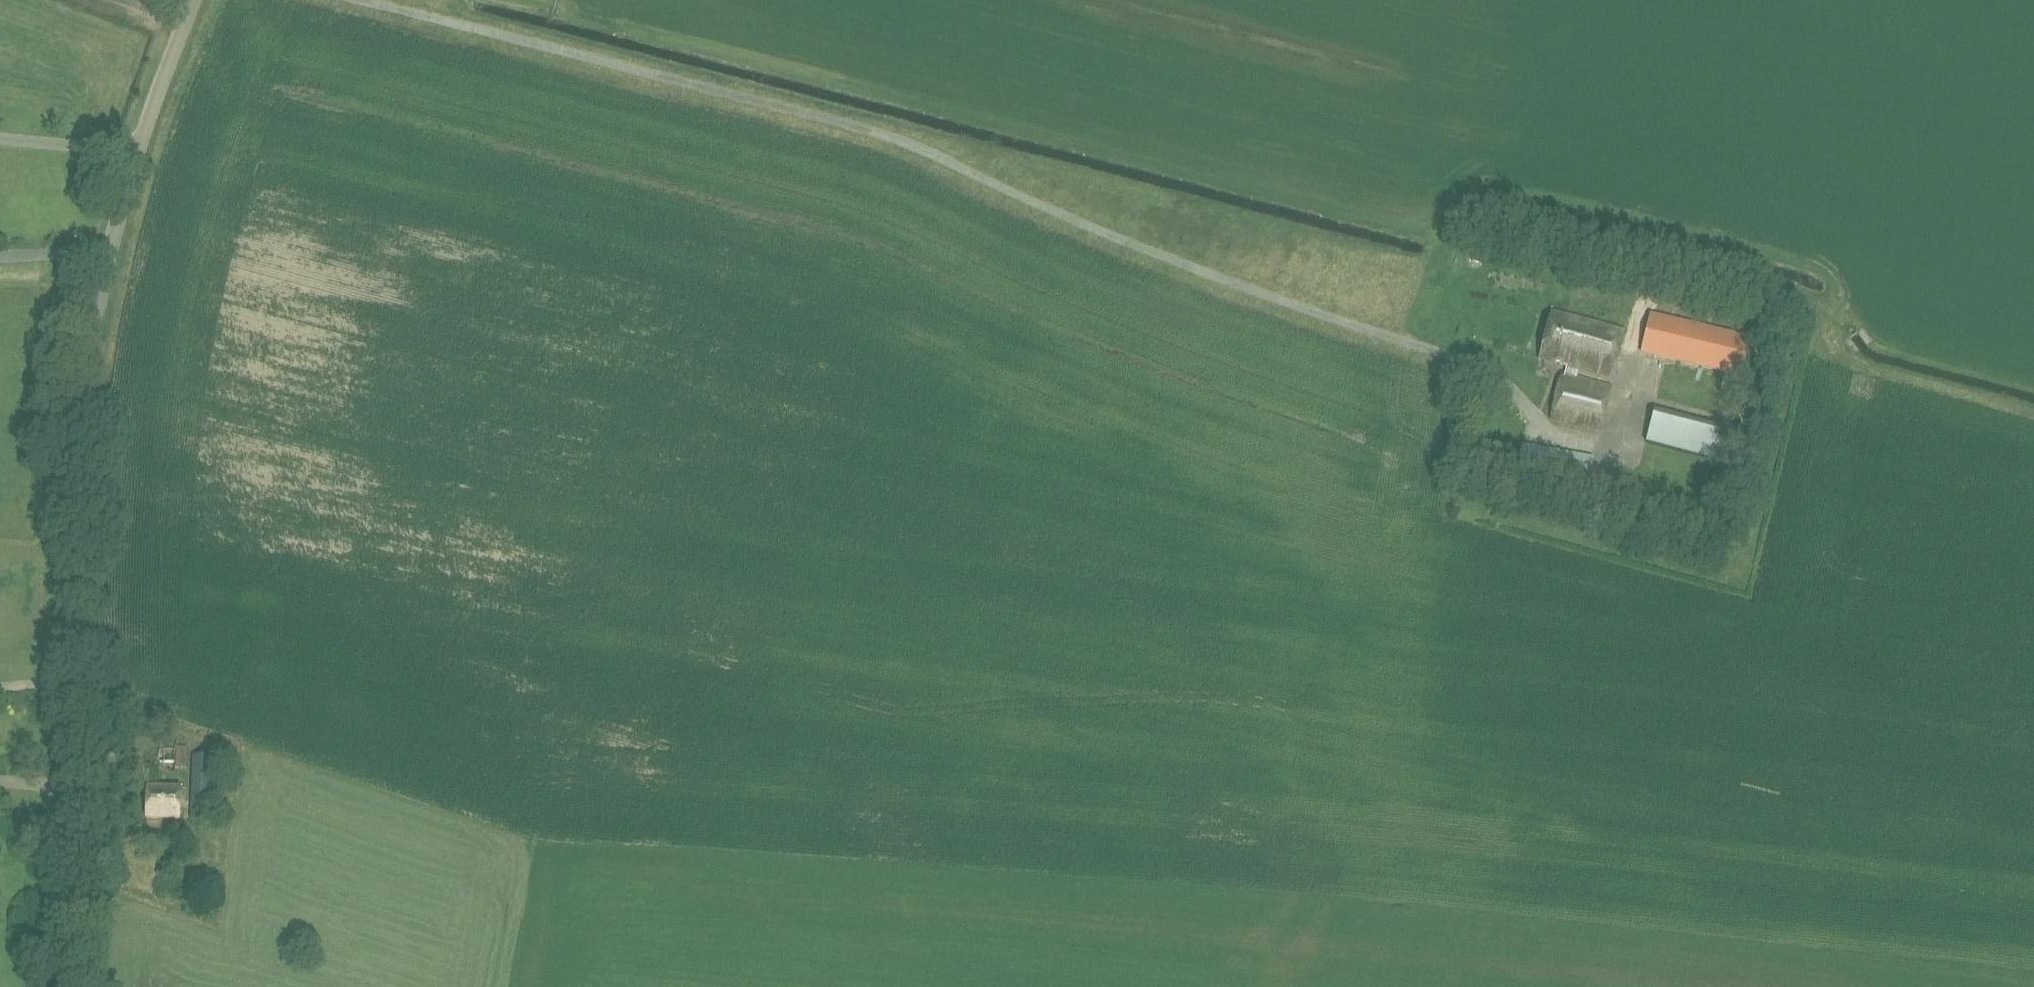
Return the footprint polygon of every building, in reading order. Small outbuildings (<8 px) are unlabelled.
[(1744,375),(1755,326),(1654,303),(1643,351),(1744,375)] [(1578,369),(1614,378),(1626,332),(1552,313),(1540,359),(1568,366),(1565,375),(1562,374),(1551,419),(1601,432),(1613,387),(1576,378),(1578,369)] [(1718,462),(1727,429),(1708,424),(1700,457),(1718,462)] [(1590,482),(1595,459),(1524,446),(1520,469),(1590,482)] [(178,746),(178,742),(160,741),(159,772),(177,773),(177,768),(187,769),(188,746),(178,746)] [(209,819),(210,793),(212,755),(194,755),(191,818),(209,819)] [(180,817),(180,786),(147,786),(146,817),(180,817)]
